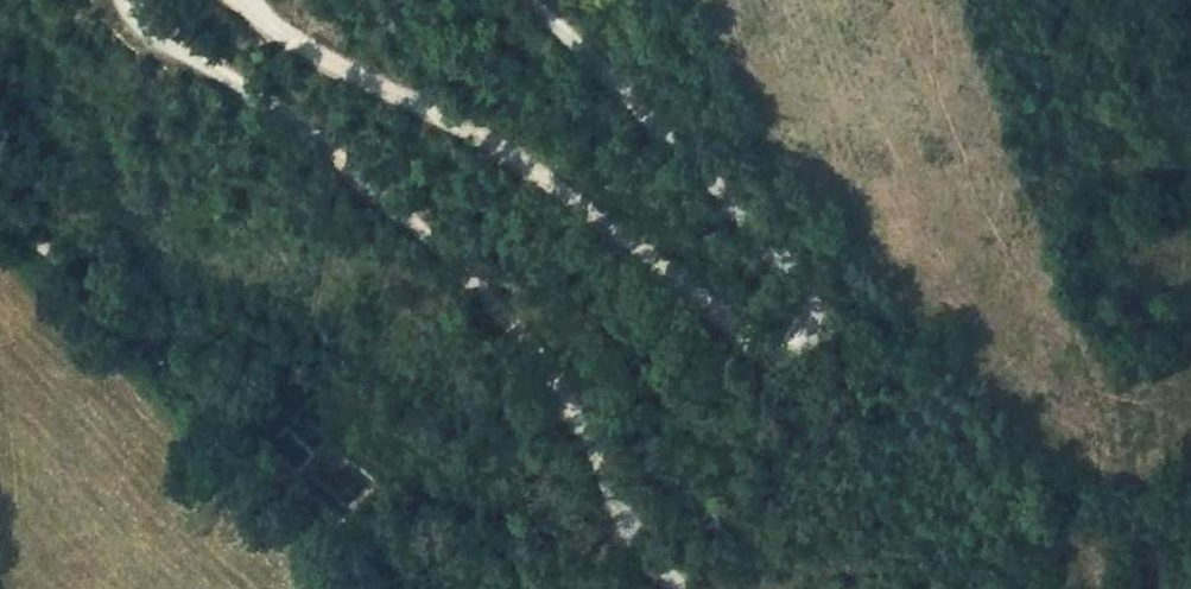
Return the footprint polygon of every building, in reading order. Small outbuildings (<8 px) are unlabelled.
[(277,450),(305,477),(336,443),(307,415),(277,450)]
